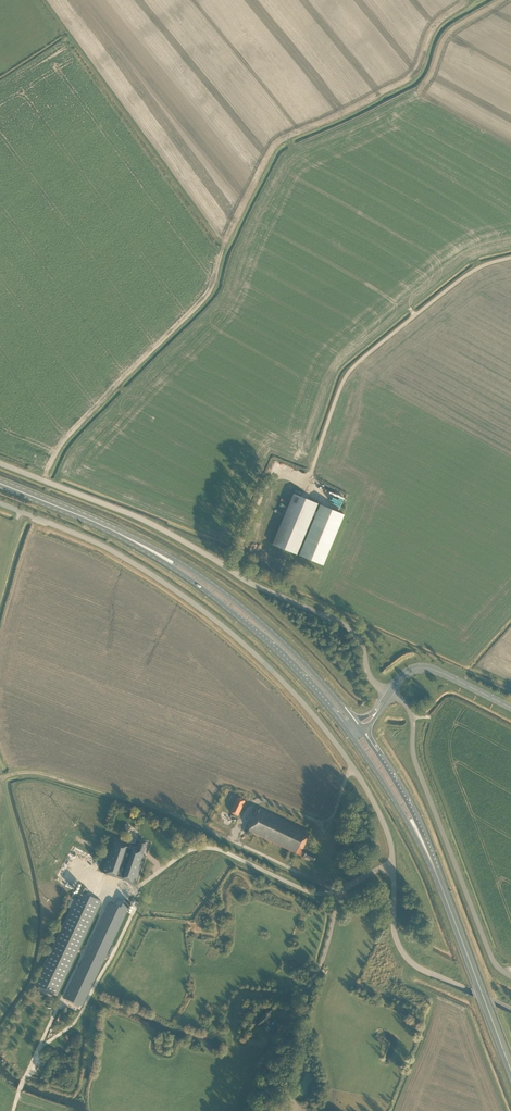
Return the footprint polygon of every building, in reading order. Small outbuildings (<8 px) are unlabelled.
[(318,504),(294,493),(273,544),(297,554),(318,504)] [(344,514),(320,504),(299,555),(323,565),(344,514)] [(245,801),(237,797),(230,811),(238,815),(245,801)] [(301,849),(310,830),(259,807),(248,829),(287,847),(286,847),(295,851),(297,847),(301,849)] [(135,845),(114,837),(102,872),(135,883),(142,861),(144,861),(146,855),(143,854),(147,842),(137,839),(135,845)] [(314,861),(318,853),(306,847),(302,856),(314,861)] [(88,889),(81,885),(34,983),(57,994),(102,901),(86,893),(88,889)] [(111,902),(65,998),(82,1006),(131,903),(125,900),(121,907),(111,902)] [(269,1017),(263,1023),(272,1034),(281,1026),(278,1022),(275,1024),(269,1017)] [(267,1089),(277,1091),(278,1084),(269,1082),(267,1089)] [(276,1092),(263,1089),(261,1097),(274,1100),(276,1092)]
